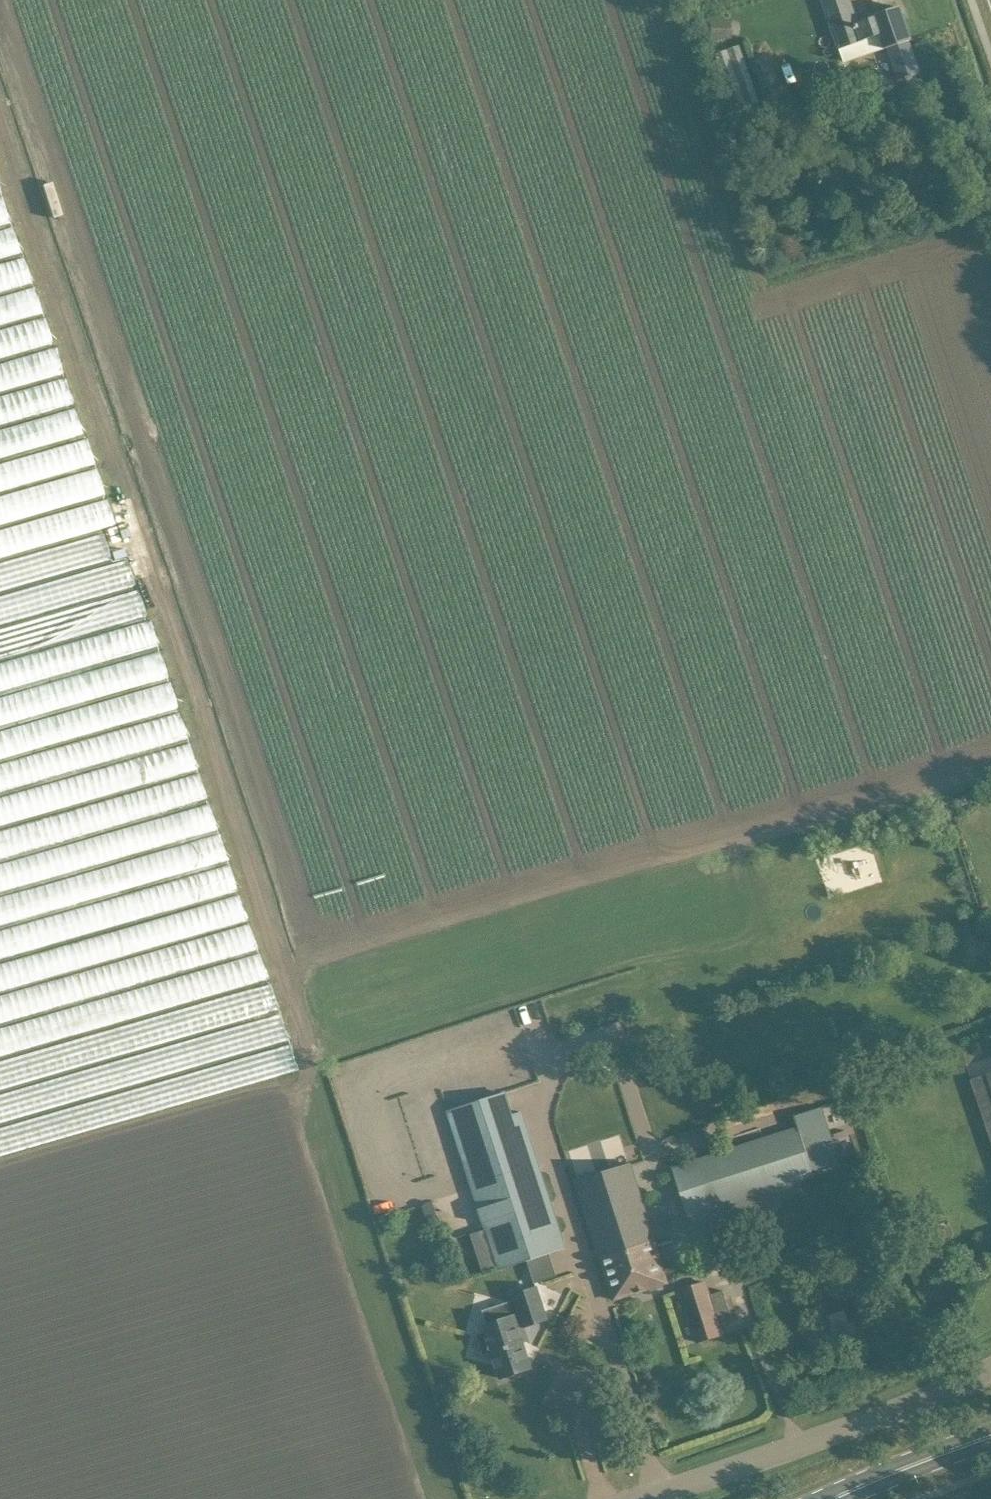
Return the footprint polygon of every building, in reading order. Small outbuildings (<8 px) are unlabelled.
[(844,61),(884,47),(895,80),(920,72),(909,39),(911,38),(900,7),(875,16),(876,17),(859,23),(851,0),(823,0),(844,61)] [(713,20),(712,39),(732,40),(733,21),(713,20)] [(746,46),(728,49),(735,105),(753,103),(746,46)] [(738,118),(741,127),(748,125),(744,116),(738,118)] [(974,1056),(989,1051),(986,1043),(990,1042),(990,1035),(970,1042),(974,1056)] [(986,1074),(987,1075),(971,1081),(990,1140),(990,1072),(986,1074)] [(448,1111),(499,1270),(567,1248),(523,1112),(511,1115),(504,1093),(448,1111)] [(813,1179),(811,1173),(838,1164),(820,1108),(794,1117),(797,1128),(674,1167),(690,1219),(802,1183),(813,1179)] [(650,1219),(647,1211),(632,1165),(576,1184),(613,1301),(670,1284),(650,1219)] [(718,1321),(732,1317),(723,1290),(709,1295),(705,1282),(681,1290),(698,1342),(722,1334),(718,1321)] [(486,1331),(477,1335),(483,1354),(493,1351),(501,1378),(532,1368),(517,1324),(523,1322),(525,1326),(547,1319),(537,1287),(514,1294),(520,1313),(484,1325),(486,1331)]
